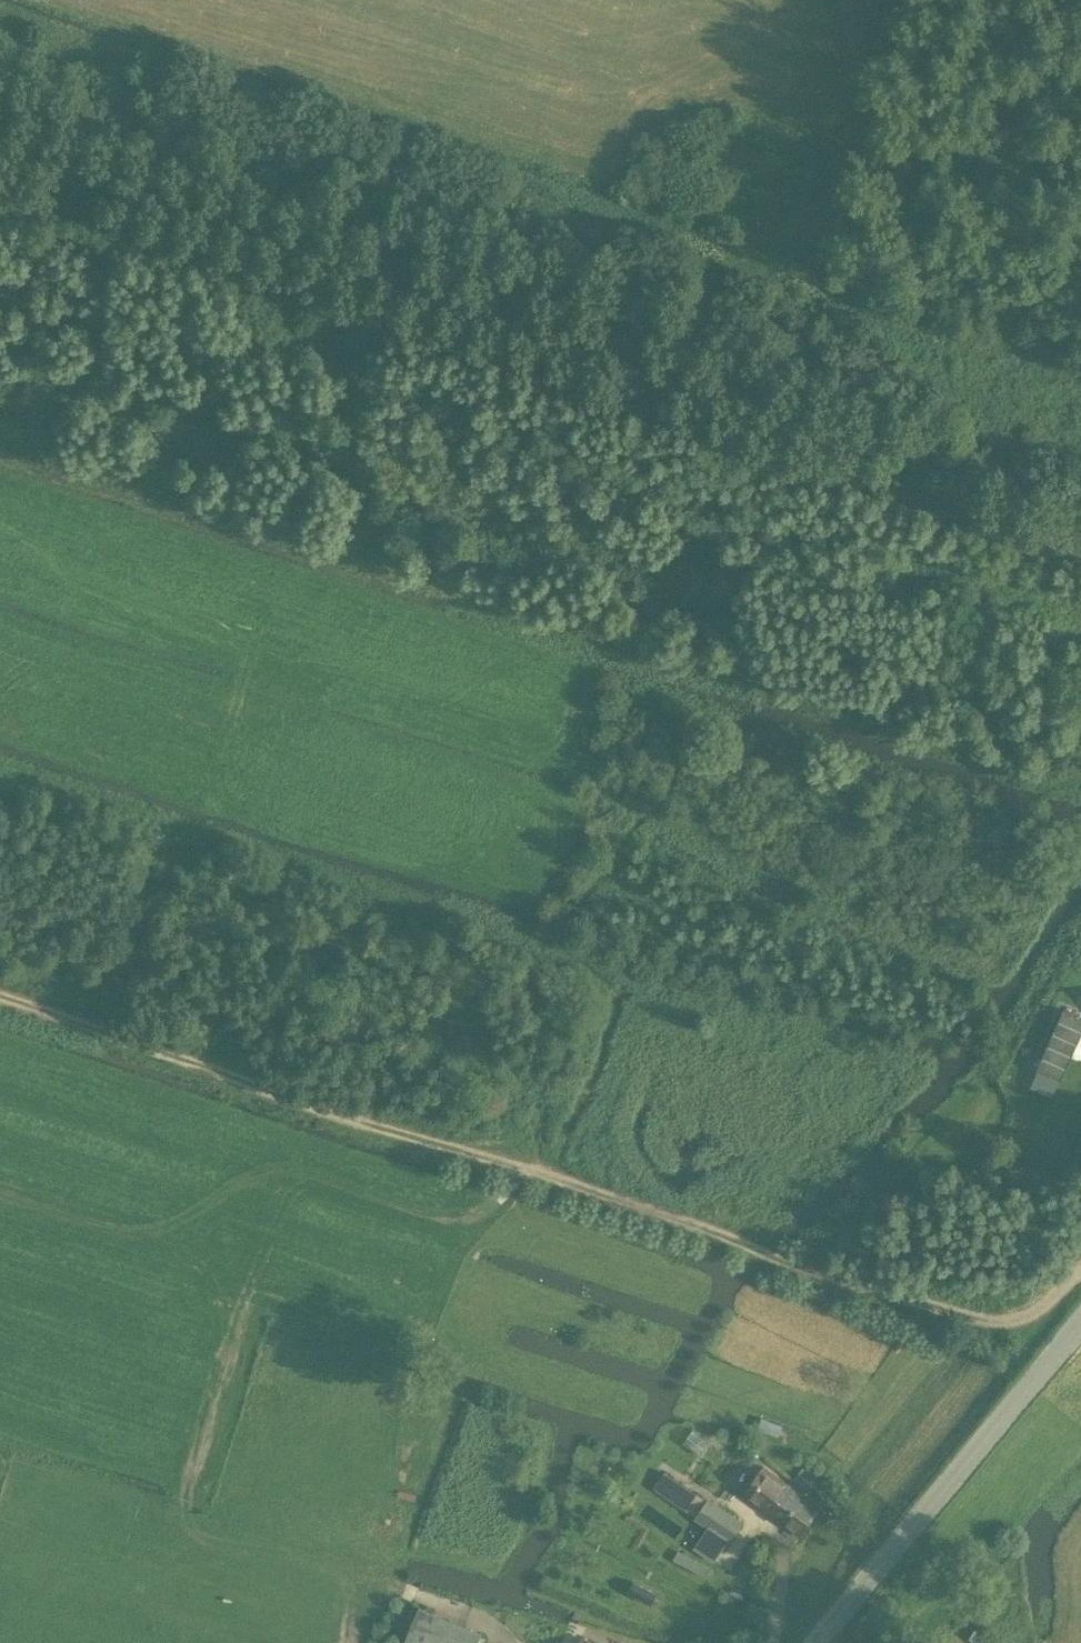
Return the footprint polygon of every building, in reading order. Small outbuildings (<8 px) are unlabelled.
[(762,1419),(759,1429),(779,1435),(782,1425),(762,1419)] [(800,1535),(820,1508),(764,1466),(744,1494),(800,1535)] [(730,1538),(741,1522),(666,1470),(655,1486),(730,1538)] [(678,1551),(674,1560),(706,1577),(711,1568),(678,1551)] [(762,1568),(767,1562),(752,1551),(747,1557),(762,1568)] [(405,1642),(478,1642),(482,1633),(419,1608),(405,1642)] [(985,1620),(970,1642),(1007,1642),(1011,1637),(985,1620)] [(582,1638),(579,1642),(595,1642),(599,1635),(587,1629),(582,1638)]
